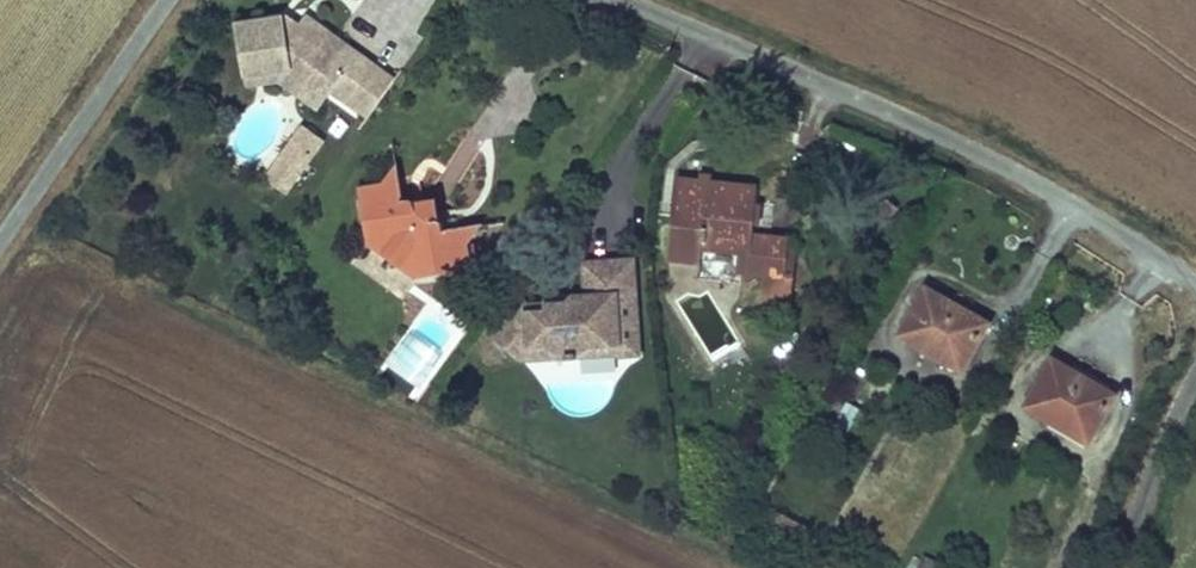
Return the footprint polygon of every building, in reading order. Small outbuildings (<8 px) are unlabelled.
[(343,107),(369,65),(311,28),(298,31),(299,39),(282,40),(279,22),(232,29),(238,75),(287,68),(325,94),(343,107)] [(287,68),(238,75),(242,93),(277,85),(315,108),(325,94),(287,68)] [(283,146),(304,164),(321,145),(300,128),(283,146)] [(304,164),(283,146),(259,175),(279,193),(304,164)] [(752,240),(754,189),(674,186),(671,268),(699,269),(699,258),(739,259),(751,260),(752,240)] [(458,279),(441,237),(379,207),(333,218),(348,271),(402,296),(458,279)] [(770,241),(752,240),(751,260),(739,259),(738,278),(769,279),(770,241)] [(790,242),(770,241),(769,279),(788,280),(790,242)] [(628,353),(622,265),(573,268),(576,302),(563,303),(558,309),(537,310),(517,312),(511,306),(482,340),(509,363),(520,350),(540,349),(541,351),(557,360),(557,364),(568,364),(567,359),(581,350),(609,348),(610,361),(628,359),(628,353)] [(912,294),(890,339),(956,373),(978,328),(912,294)] [(558,309),(563,303),(511,306),(517,312),(537,310),(558,309)] [(610,361),(609,348),(581,350),(567,359),(568,364),(610,361)] [(557,360),(541,351),(540,349),(520,350),(509,363),(557,360)] [(1050,367),(1027,411),(1090,444),(1113,401),(1050,367)]
